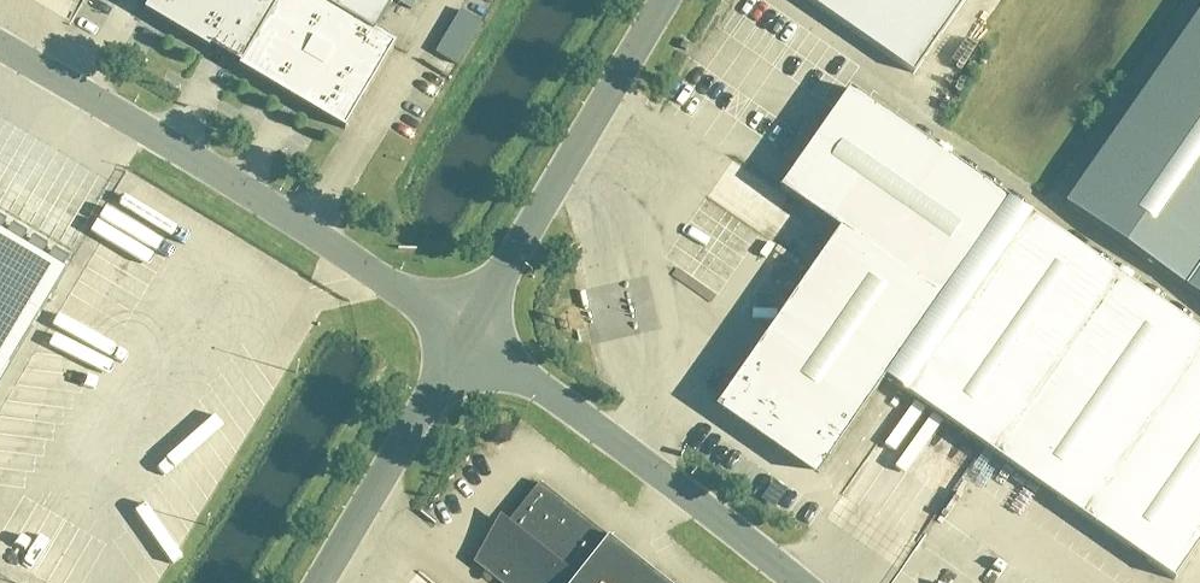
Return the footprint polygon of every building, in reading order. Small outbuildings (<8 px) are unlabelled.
[(145,12),(209,50),(210,49),(211,47),(215,50),(215,54),(217,57),(221,58),(224,55),(241,65),(240,67),(239,68),(345,131),(396,46),(374,33),(394,0),(152,0),(145,12)] [(914,75),(966,0),(806,0),(914,75)] [(1068,203),(1199,296),(1199,13),(1068,203)] [(885,380),(1010,202),(850,91),(780,190),(840,232),(720,403),(821,472),(885,380)] [(1199,545),(1199,334),(1010,202),(885,380),(1174,581),(1199,545)] [(66,272),(0,234),(0,383),(66,272)] [(867,433),(880,415),(871,408),(858,426),(867,433)] [(540,485),(507,526),(503,523),(496,531),(500,535),(479,562),(505,582),(664,582),(540,485)]
